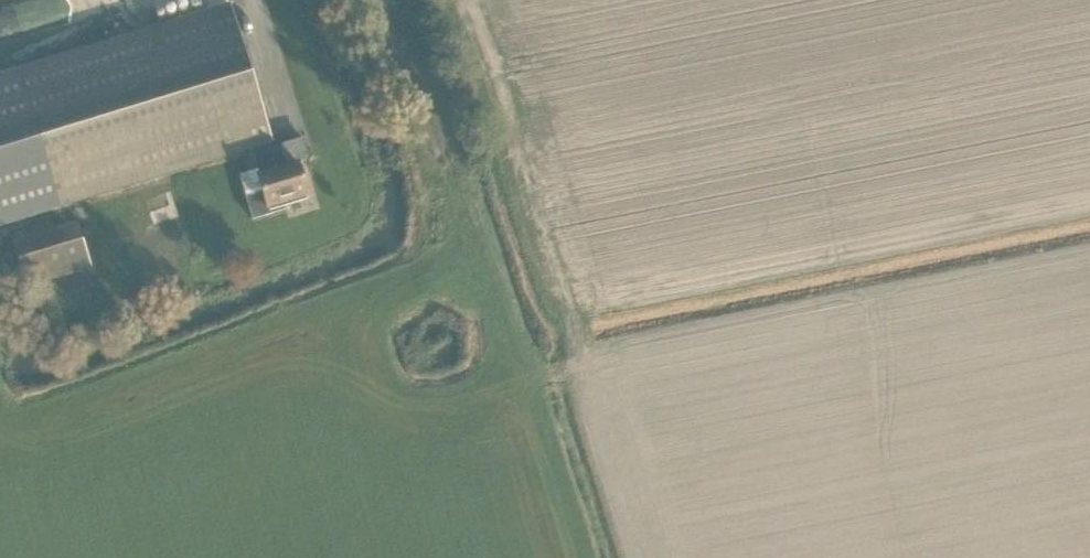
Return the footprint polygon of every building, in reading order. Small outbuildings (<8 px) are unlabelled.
[(230,5),(93,48),(0,76),(0,224),(193,165),(194,167),(252,149),(259,174),(257,175),(262,191),(245,196),(252,220),(285,210),(283,202),(307,195),(297,162),(313,157),(307,135),(280,143),(278,139),(272,140),(230,5)] [(247,193),(259,191),(254,170),(242,172),(247,193)] [(90,267),(76,220),(12,240),(26,287),(90,267)]
